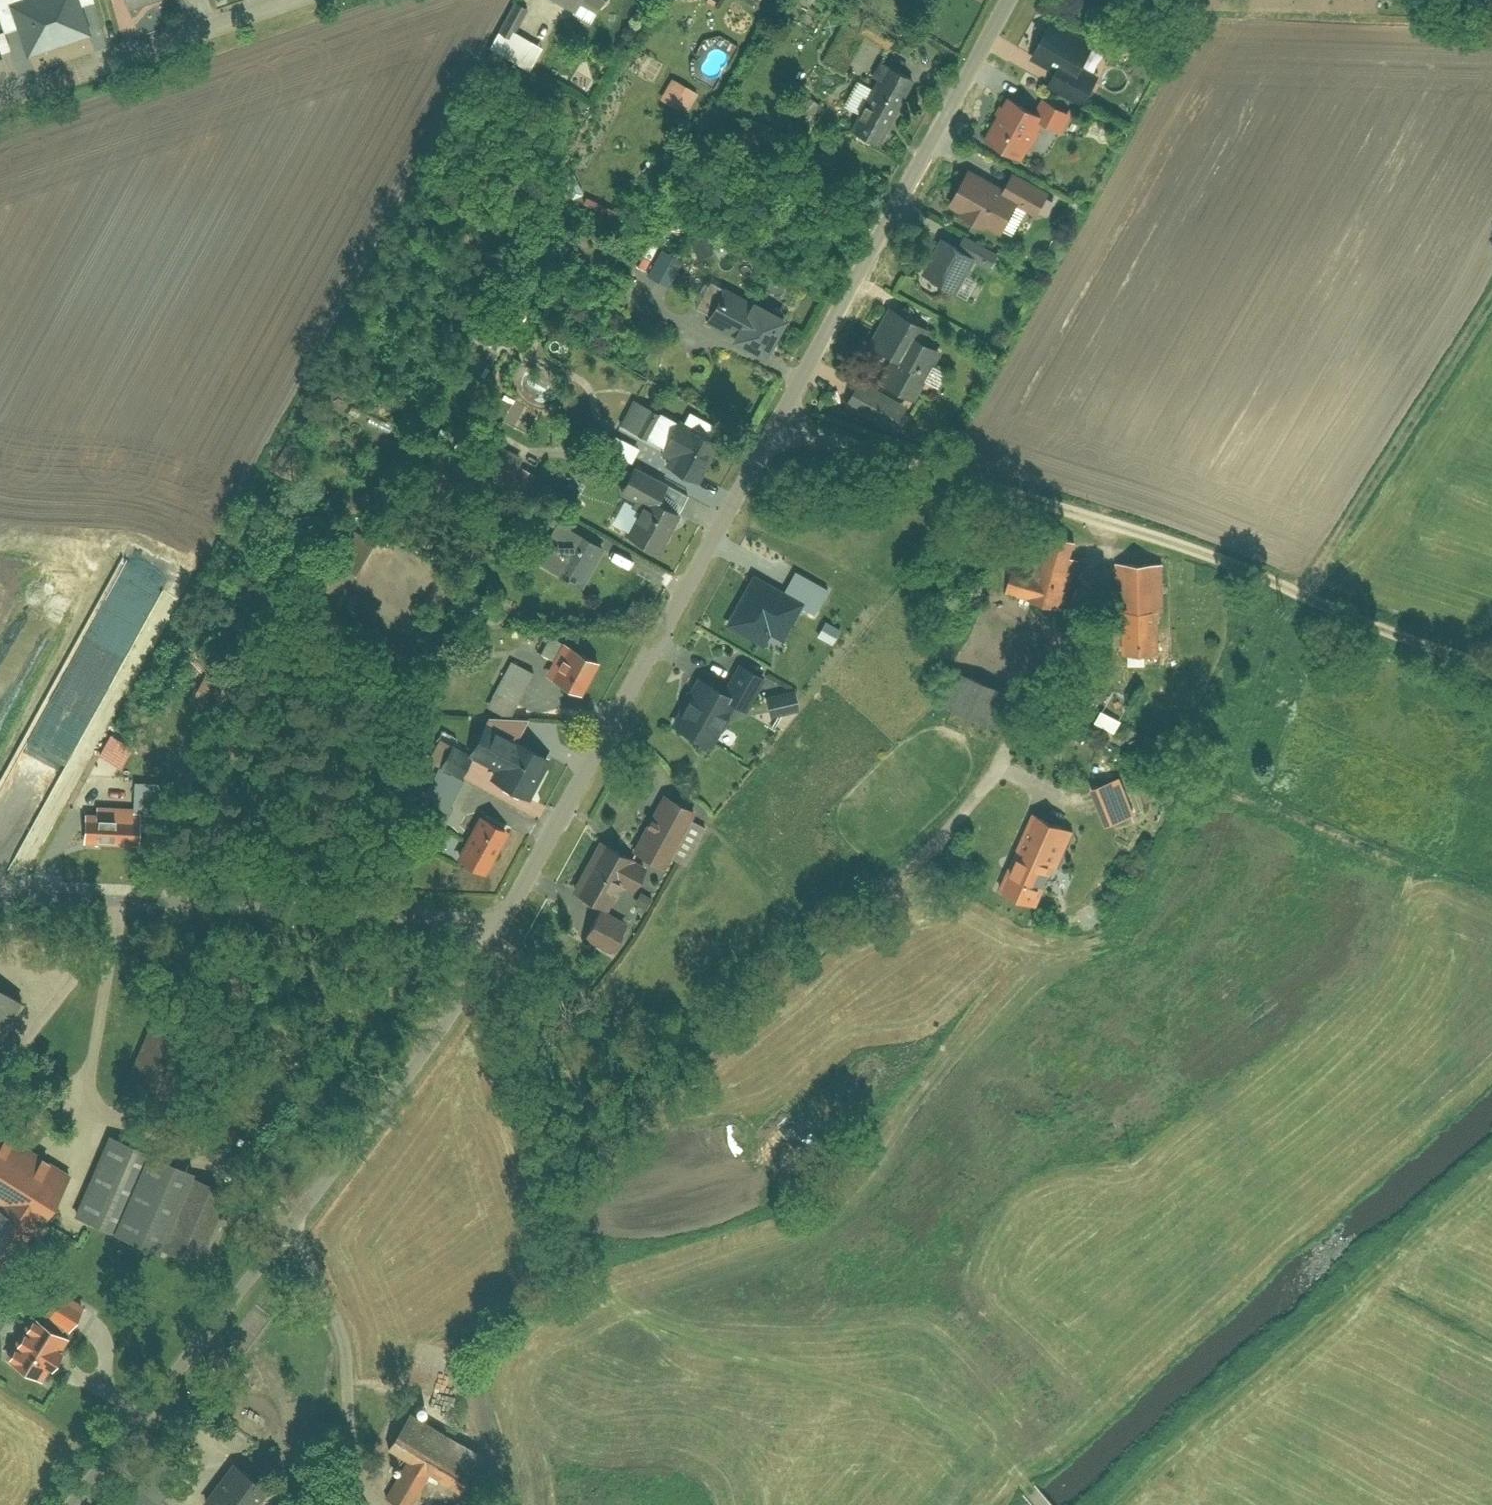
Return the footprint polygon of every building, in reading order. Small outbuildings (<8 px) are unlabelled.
[(42,0),(0,0),(0,23),(3,33),(17,28),(27,56),(57,45),(42,0)] [(57,45),(89,34),(80,7),(94,2),(93,0),(42,0),(57,45)] [(128,9),(153,0),(125,0),(128,9)] [(591,18),(600,0),(557,0),(591,18)] [(516,7),(491,49),(529,71),(542,49),(516,34),(528,14),(516,7)] [(1046,28),(1031,61),(1072,79),(1087,46),(1046,28)] [(1,59),(0,55),(9,50),(3,33),(0,33),(0,59),(1,59)] [(1132,57),(1139,66),(1154,54),(1147,45),(1132,57)] [(884,69),(853,121),(882,138),(913,86),(884,69)] [(676,80),(665,100),(686,112),(697,92),(676,80)] [(1071,114),(1041,99),(1033,117),(1005,101),(982,142),(1018,162),(1040,123),(1062,134),(1071,114)] [(964,179),(947,209),(999,238),(1014,212),(1035,222),(1047,197),(1012,180),(1002,200),(964,179)] [(940,241),(919,278),(953,297),(974,260),(940,241)] [(999,255),(975,244),(969,257),(993,267),(999,255)] [(721,291),(702,326),(762,357),(780,322),(721,291)] [(912,397),(916,390),(917,391),(937,352),(917,341),(924,328),(890,310),(882,324),(872,344),(894,355),(881,380),(912,397)] [(854,377),(840,404),(883,428),(898,400),(854,377)] [(634,403),(618,429),(643,445),(660,418),(634,403)] [(659,457),(668,462),(662,472),(689,486),(694,475),(697,476),(713,444),(675,425),(659,457)] [(482,431),(463,465),(520,497),(540,464),(482,431)] [(637,509),(617,543),(650,563),(676,519),(653,506),(662,490),(631,472),(616,497),(637,509)] [(559,528),(535,567),(578,593),(602,554),(559,528)] [(1075,546),(1045,538),(1035,577),(1007,569),(1001,589),(1030,597),(1029,598),(1060,606),(1075,546)] [(1162,564),(1116,565),(1118,657),(1164,656),(1162,564)] [(755,581),(730,626),(763,644),(773,625),(784,631),(799,605),(755,581)] [(564,648),(545,682),(577,700),(596,666),(564,648)] [(507,664),(481,714),(506,727),(532,677),(507,664)] [(954,671),(938,705),(1003,734),(1018,701),(954,671)] [(696,684),(671,729),(703,747),(729,702),(696,684)] [(762,698),(766,716),(793,711),(789,692),(762,698)] [(498,776),(491,789),(520,803),(526,790),(536,795),(551,767),(477,730),(463,758),(498,776)] [(1111,753),(1101,780),(1145,796),(1155,769),(1111,753)] [(661,800),(631,857),(661,873),(691,816),(661,800)] [(87,817),(87,843),(136,843),(136,817),(87,817)] [(1031,819),(996,892),(1033,909),(1067,836),(1031,819)] [(455,863),(484,879),(506,840),(477,824),(455,863)] [(596,845),(570,894),(594,907),(607,883),(626,896),(637,878),(617,865),(621,859),(596,845)] [(599,917),(586,939),(611,953),(624,931),(599,917)] [(26,1009),(0,993),(0,1049),(26,1009)] [(111,1138),(73,1227),(154,1261),(191,1173),(111,1138)] [(30,1223),(40,1228),(63,1185),(0,1151),(0,1273),(2,1274),(30,1223)] [(191,1173),(154,1261),(199,1280),(236,1192),(191,1173)] [(69,1338),(33,1316),(6,1359),(42,1381),(69,1338)] [(384,1500),(393,1504),(412,1504),(430,1477),(459,1496),(483,1460),(412,1413),(388,1450),(408,1463),(384,1500)] [(267,1491),(229,1465),(202,1504),(257,1504),(267,1491)]
